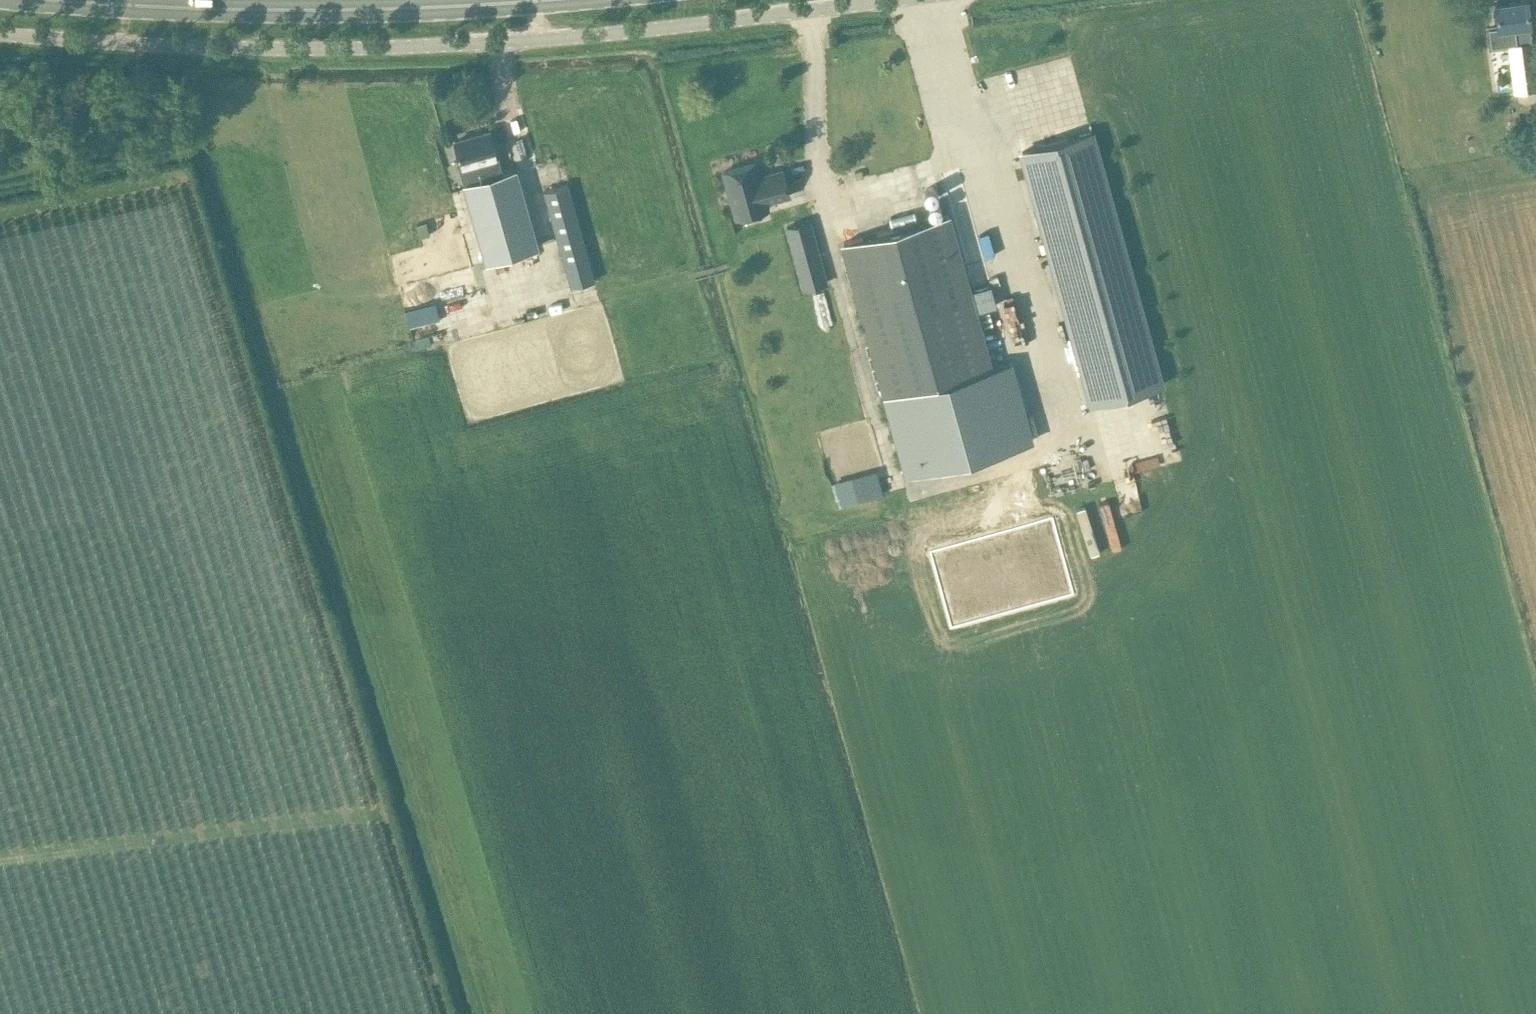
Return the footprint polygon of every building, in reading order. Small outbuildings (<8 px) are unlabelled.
[(1498,27),(1514,25),(1516,42),(1507,43),(1514,92),(1535,90),(1535,64),(1533,39),(1532,40),(1529,23),(1527,0),(1521,0),(1495,3),(1498,27)] [(464,184),(465,184),(487,261),(537,246),(515,170),(501,174),(495,155),(497,154),(491,131),(455,141),(462,164),(459,165),(464,184)] [(1022,151),(1092,403),(1161,384),(1091,131),(1022,151)] [(766,201),(790,195),(783,169),(759,176),(755,162),(723,171),(736,217),(768,208),(766,201)] [(568,183),(544,190),(570,287),(595,280),(568,183)] [(843,241),(908,474),(1032,440),(1010,361),(991,367),(948,213),(843,241)] [(838,504),(881,492),(874,467),(831,480),(838,504)]
